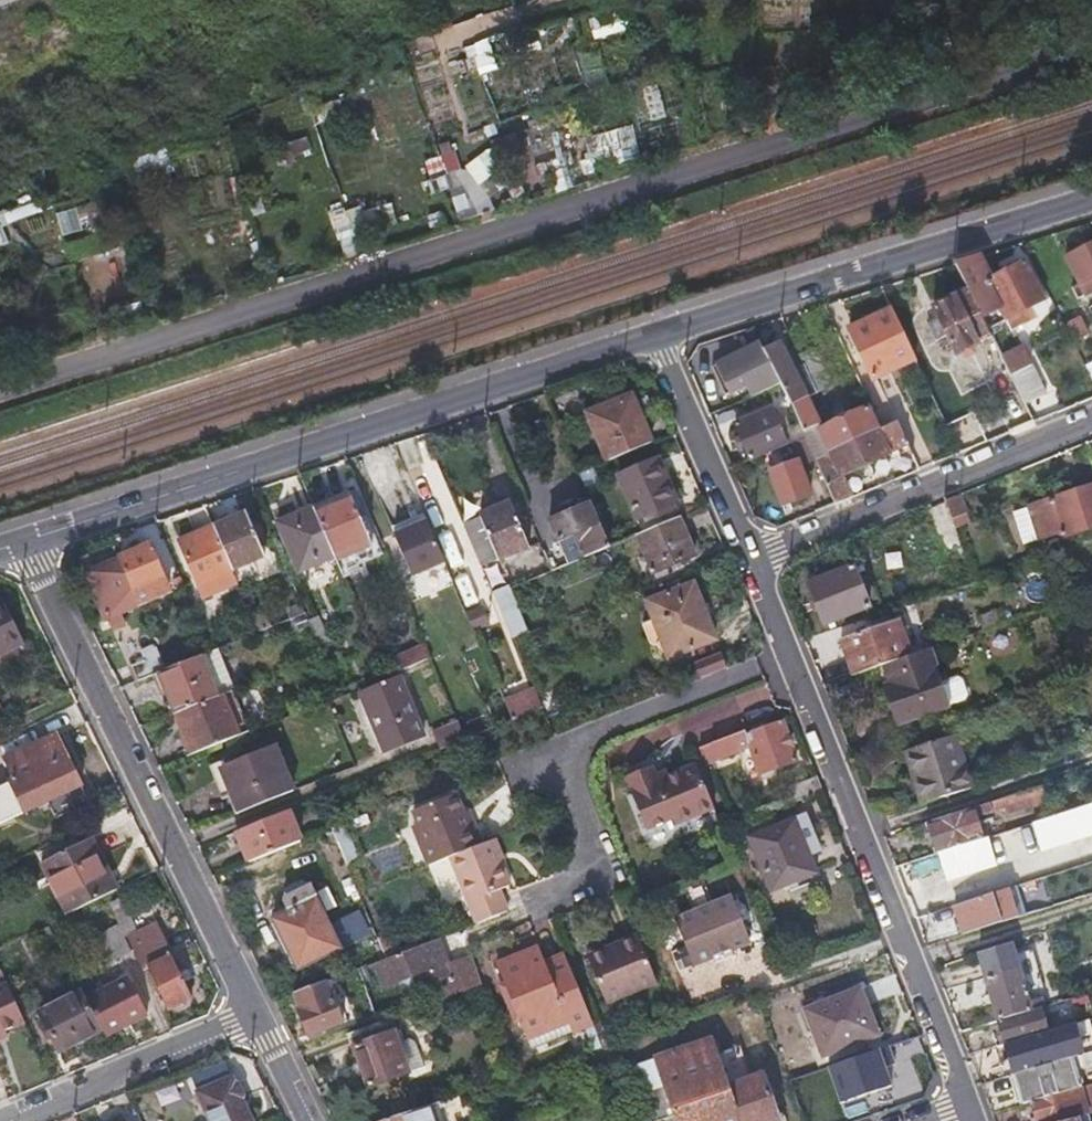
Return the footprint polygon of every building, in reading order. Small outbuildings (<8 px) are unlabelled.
[(637,2),(589,16),(596,38),(643,24),(637,2)] [(499,37),(472,47),(482,73),(509,63),(499,37)] [(634,123),(581,136),(589,171),(642,159),(634,123)] [(424,161),(464,223),(495,203),(482,183),(507,166),(494,146),(464,165),(450,144),(424,161)] [(553,166),(558,190),(572,187),(565,153),(540,158),(542,168),(553,166)] [(393,198),(332,213),(343,256),(365,250),(362,235),(400,225),(393,198)] [(36,200),(4,210),(7,221),(39,211),(36,200)] [(55,210),(62,234),(86,228),(79,204),(55,210)] [(1075,286),(1073,287),(1079,298),(1091,291),(1091,243),(1063,257),(1076,285),(1075,286)] [(980,316),(1000,306),(1002,305),(989,278),(978,255),(953,263),(967,289),(980,316)] [(1002,305),(1000,306),(1011,326),(1030,317),(1024,307),(1042,298),(1022,261),(989,278),(1002,305)] [(965,358),(970,355),(976,352),(972,345),(991,336),(980,316),(967,289),(930,307),(943,334),(937,337),(941,346),(947,343),(952,354),(961,350),(965,358)] [(889,307),(869,317),(848,327),(873,376),(913,357),(889,307)] [(1075,338),(1081,335),(1087,333),(1078,316),(1066,323),(1075,338)] [(768,358),(780,385),(787,400),(800,394),(776,343),(764,348),(768,358)] [(767,390),(780,385),(768,358),(764,348),(762,344),(711,367),(724,395),(749,384),(754,396),(767,390)] [(1002,358),(1018,388),(1024,401),(1044,391),(1021,345),(1001,356),(1002,358)] [(812,390),(820,386),(828,382),(811,346),(795,353),(812,390)] [(1006,394),(1012,391),(1018,388),(1002,358),(990,364),(1006,394)] [(777,410),(790,405),(788,402),(787,400),(780,385),(767,390),(777,410)] [(604,460),(627,450),(649,441),(629,393),(585,413),(604,460)] [(790,405),(794,415),(800,429),(814,422),(817,421),(805,394),(788,402),(790,405)] [(884,398),(868,406),(879,429),(896,421),(884,398)] [(868,406),(817,429),(828,453),(879,429),(868,406)] [(749,459),(793,440),(803,435),(801,430),(792,433),(789,428),(781,432),(770,408),(733,423),(749,459)] [(828,453),(814,459),(821,473),(831,495),(834,502),(849,496),(840,475),(888,453),(891,460),(911,451),(896,421),(879,429),(828,453)] [(814,422),(800,429),(801,430),(803,435),(814,459),(828,453),(817,429),(814,422)] [(803,435),(793,440),(804,463),(814,459),(803,435)] [(779,500),(793,495),(807,489),(795,458),(767,468),(779,500)] [(638,522),(657,512),(676,503),(656,460),(617,478),(638,522)] [(831,495),(821,473),(810,478),(820,500),(831,495)] [(1013,512),(1023,544),(1062,530),(1064,535),(1091,526),(1091,485),(1013,512)] [(368,547),(357,520),(346,493),(311,507),(332,559),(333,562),(368,547)] [(943,500),(946,509),(949,518),(965,513),(958,494),(943,500)] [(498,562),(513,556),(528,550),(508,503),(479,515),(480,518),(498,562)] [(573,535),(580,552),(583,557),(607,547),(590,504),(548,521),(557,542),(573,535)] [(332,559),(311,507),(275,522),(296,574),(332,559)] [(211,528),(228,570),(263,556),(246,514),(211,528)] [(636,534),(644,554),(652,573),(693,556),(677,516),(636,534)] [(481,568),(498,562),(480,518),(464,524),(481,568)] [(197,591),(214,584),(231,578),(228,570),(211,528),(210,526),(177,539),(197,591)] [(451,542),(450,565),(464,566),(465,543),(451,542)] [(167,595),(162,583),(147,547),(116,559),(131,595),(143,591),(148,603),(167,595)] [(506,580),(509,587),(510,589),(550,572),(541,551),(517,561),(523,573),(506,580)] [(563,559),(566,565),(583,557),(580,552),(563,559)] [(131,595),(116,559),(83,572),(104,623),(137,609),(136,608),(131,595)] [(442,613),(451,609),(460,606),(440,559),(423,566),(442,613)] [(860,564),(853,567),(855,572),(862,569),(860,564)] [(867,574),(862,576),(858,578),(855,572),(853,567),(852,565),(807,584),(824,626),(878,604),(867,574)] [(478,568),(458,573),(466,606),(486,601),(478,568)] [(668,656),(692,647),(716,638),(694,584),(647,602),(668,656)] [(512,641),(529,634),(510,589),(509,587),(494,593),(512,641)] [(148,603),(143,591),(131,595),(136,608),(148,603)] [(25,644),(3,600),(0,602),(0,657),(25,644)] [(470,609),(474,629),(490,626),(487,606),(470,609)] [(261,610),(246,615),(254,633),(268,627),(261,610)] [(977,618),(980,625),(982,632),(1005,624),(999,610),(977,618)] [(301,614),(276,624),(282,638),(307,628),(301,614)] [(854,676),(874,669),(911,657),(896,618),(840,638),(854,676)] [(414,624),(428,658),(448,650),(439,631),(432,634),(426,619),(414,624)] [(895,706),(943,689),(940,682),(929,650),(911,657),(874,669),(888,708),(895,706)] [(700,660),(703,667),(705,674),(723,667),(718,653),(700,660)] [(135,680),(155,673),(161,670),(155,654),(129,665),(135,680)] [(161,670),(155,673),(173,715),(213,698),(195,656),(161,670)] [(703,667),(700,660),(693,663),(698,676),(705,674),(703,667)] [(943,689),(949,705),(964,700),(966,695),(960,679),(956,677),(940,682),(943,689)] [(381,751),(401,743),(420,736),(396,680),(359,695),(381,751)] [(943,689),(895,706),(902,723),(949,706),(949,705),(943,689)] [(539,710),(536,701),(532,691),(500,705),(507,723),(539,710)] [(213,698),(173,715),(189,755),(235,737),(218,696),(213,698)] [(895,706),(888,708),(895,724),(902,723),(895,706)] [(698,747),(701,755),(704,763),(750,746),(760,772),(795,757),(780,719),(747,733),(745,728),(698,747)] [(462,741),(456,725),(430,735),(437,751),(462,741)] [(907,750),(915,777),(924,804),(972,789),(954,735),(907,750)] [(12,781),(13,784),(0,789),(0,821),(48,800),(52,810),(85,795),(57,736),(6,759),(13,776),(10,778),(12,781)] [(291,790),(282,768),(272,746),(224,765),(241,811),(291,790)] [(629,791),(637,811),(645,831),(671,820),(673,826),(714,810),(695,764),(668,775),(658,779),(656,774),(653,765),(627,776),(632,789),(629,791)] [(658,779),(668,775),(665,770),(656,774),(658,779)] [(1045,786),(1002,799),(1008,817),(1051,802),(1045,786)] [(446,858),(478,845),(471,826),(463,829),(457,813),(450,796),(409,813),(414,825),(407,828),(423,867),(446,858)] [(1069,811),(1076,834),(1091,829),(1091,803),(1069,811)] [(939,851),(982,838),(977,819),(991,814),(988,804),(927,824),(936,852),(939,851)] [(464,810),(457,813),(463,829),(471,826),(464,810)] [(298,843),(292,827),(286,811),(235,831),(247,863),(298,843)] [(803,814),(770,828),(749,837),(772,889),(817,870),(809,853),(818,849),(803,814)] [(987,836),(984,837),(982,838),(939,851),(947,876),(994,861),(987,836)] [(505,910),(501,900),(497,890),(509,885),(491,841),(478,845),(446,858),(472,923),(505,910)] [(112,891),(100,867),(88,842),(43,864),(67,913),(112,891)] [(695,909),(686,913),(677,917),(699,969),(715,962),(737,954),(754,947),(732,895),(714,902),(707,884),(688,892),(695,909)] [(1060,904),(1077,899),(1072,885),(1056,890),(1060,904)] [(292,917),(282,922),(273,926),(295,971),(337,950),(308,890),(300,886),(286,893),(284,902),(292,917)] [(1022,916),(1017,902),(1013,887),(952,907),(962,935),(1022,916)] [(120,928),(124,935),(135,930),(125,911),(115,916),(120,928)] [(106,945),(110,953),(113,961),(132,952),(124,935),(120,928),(109,933),(114,941),(106,945)] [(587,964),(594,981),(601,999),(653,977),(634,931),(601,944),(606,957),(587,964)] [(152,979),(160,994),(167,1009),(191,997),(162,935),(134,949),(148,981),(152,979)] [(410,974),(413,980),(415,986),(437,977),(450,972),(436,938),(373,963),(382,985),(410,974)] [(985,979),(997,1020),(1031,1010),(1025,987),(1016,957),(1011,941),(980,951),(988,978),(985,979)] [(606,957),(601,944),(582,952),(587,964),(606,957)] [(519,994),(509,998),(525,1038),(567,1022),(571,1032),(592,1024),(562,954),(544,961),(538,945),(495,963),(504,987),(514,983),(519,994)] [(1040,983),(1031,952),(1016,957),(1025,987),(1040,983)] [(737,954),(715,962),(718,969),(739,961),(737,954)] [(437,977),(444,996),(457,991),(450,972),(437,977)] [(85,997),(102,1031),(104,1036),(147,1015),(127,976),(85,997)] [(300,1012),(299,1013),(298,1013),(307,1036),(340,1023),(324,982),(293,994),(300,1012)] [(16,1002),(8,983),(0,987),(0,1033),(4,1031),(24,1021),(16,1002)] [(514,983),(504,987),(509,998),(519,994),(514,983)] [(858,986),(830,997),(801,1009),(821,1058),(878,1034),(858,986)] [(60,1051),(81,1041),(102,1031),(85,997),(81,990),(40,1011),(60,1051)] [(1048,1011),(1050,1017),(1052,1023),(1072,1017),(1068,1005),(1048,1011)] [(997,1020),(1004,1044),(1046,1032),(1039,1008),(1031,1010),(997,1020)] [(403,1043),(401,1038),(400,1032),(393,1034),(387,1017),(346,1033),(366,1090),(407,1076),(397,1046),(403,1043)] [(567,1022),(525,1038),(529,1049),(571,1032),(567,1022)] [(1004,1044),(1013,1074),(1054,1062),(1046,1032),(1004,1044)] [(733,1033),(710,1041),(721,1072),(743,1064),(733,1033)] [(727,1087),(721,1072),(710,1041),(632,1067),(650,1120),(659,1120),(674,1116),(676,1120),(739,1120),(727,1087)] [(1071,1048),(1073,1057),(1091,1052),(1091,1042),(1071,1048)] [(1029,1100),(1074,1087),(1078,1086),(1073,1071),(1091,1066),(1091,1052),(1073,1057),(1054,1062),(1013,1074),(1022,1102),(1029,1100)] [(777,1120),(761,1075),(727,1087),(739,1120),(776,1120),(777,1120)] [(228,1076),(194,1092),(207,1120),(249,1120),(228,1076)] [(1074,1118),(1082,1115),(1074,1087),(1029,1100),(1034,1118),(1029,1119),(1030,1120),(1062,1120),(1074,1118)] [(432,1105),(384,1120),(437,1120),(432,1105)]
